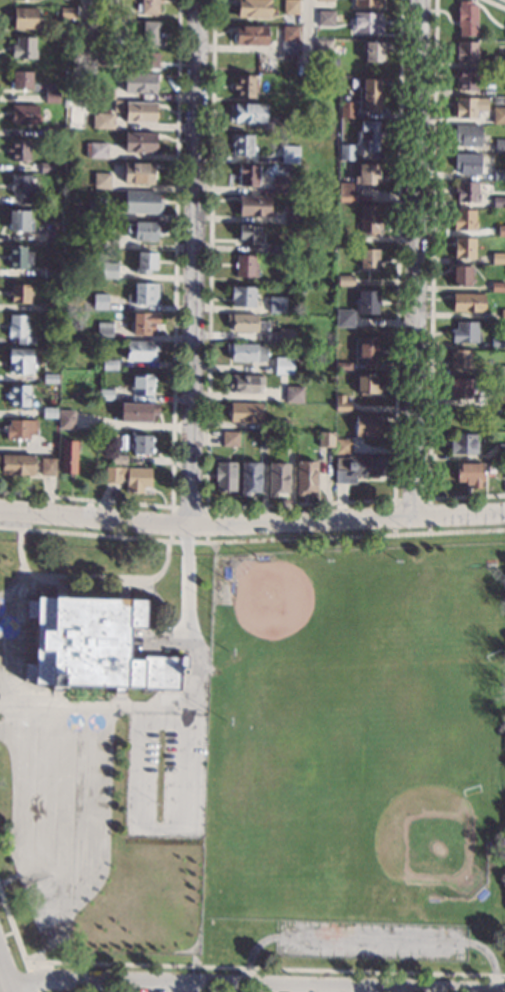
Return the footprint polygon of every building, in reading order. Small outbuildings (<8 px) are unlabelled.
[(141,3),(141,0),(161,0),(161,3),(163,3),(163,12),(160,12),(160,14),(141,14),(141,11),(136,11),(137,3),(141,3)] [(236,17),(237,0),(271,0),(271,18),(236,17)] [(283,14),(284,0),(299,0),(299,14),(283,14)] [(469,6),(477,6),(477,36),(459,35),(459,27),(457,27),(457,1),(469,1),(469,6)] [(38,19),(40,19),(40,30),(13,29),(13,8),(38,8),(38,19)] [(76,19),(60,19),(61,9),(76,9),(76,19)] [(334,26),(318,26),(318,11),(334,12),(334,26)] [(380,17),(382,17),(382,34),(353,34),(353,32),(351,32),(351,20),(353,21),(354,12),(380,13),(380,17)] [(158,46),(142,45),(143,22),(159,22),(158,46)] [(108,35),(93,34),(94,24),(108,25),(108,35)] [(267,45),(235,44),(235,26),(267,27),(267,45)] [(298,42),(296,42),(296,54),(282,53),(282,27),(298,27),(298,42)] [(34,49),(36,49),(36,60),(15,59),(15,58),(11,58),(11,45),(16,45),(16,37),(34,37),(34,49)] [(332,55),(318,55),(318,40),(332,41),(332,55)] [(477,62),(455,62),(455,46),(458,46),(458,41),(477,41),(477,62)] [(384,62),(364,62),(364,42),(384,42),(384,62)] [(116,64),(100,64),(100,50),(116,50),(116,64)] [(156,68),(139,68),(139,52),(157,53),(156,68)] [(492,56),(504,57),(504,68),(492,68),(492,56)] [(274,71),(260,71),(260,58),(275,59),(274,71)] [(338,69),(322,68),(323,59),(338,60),(338,69)] [(476,90),(456,90),(456,69),(477,70),(476,90)] [(31,89),(12,89),(12,72),(30,72),(31,72),(31,89)] [(156,93),(124,92),(124,73),(156,74),(156,93)] [(255,98),(234,98),(235,75),(255,75),(255,98)] [(379,88),(380,88),(380,102),(378,102),(378,111),(361,111),(361,79),(379,79),(379,88)] [(55,93),(59,93),(59,104),(45,103),(45,87),(55,87),(55,93)] [(114,99),(98,99),(98,90),(114,90),(114,99)] [(487,111),(476,111),(476,119),(455,118),(455,102),(457,103),(457,98),(487,99),(487,111)] [(156,122),(124,122),(124,101),(156,102),(156,122)] [(355,118),(341,118),(341,101),(355,102),(355,118)] [(266,113),(265,113),(265,123),(229,123),(229,104),(235,104),(235,103),(267,103),(266,113)] [(38,115),(41,115),(41,123),(38,123),(38,125),(11,124),(12,105),(38,106),(38,115)] [(493,107),(504,108),(504,124),(493,124),(493,107)] [(114,129),(96,129),(97,113),(114,113),(114,129)] [(296,133),(282,133),(282,119),(296,119),(296,133)] [(378,152),(365,152),(365,141),(357,141),(357,130),(360,130),(360,120),(379,120),(378,152)] [(481,147),(454,147),(455,125),(481,125),(481,147)] [(62,138),(46,137),(46,128),(62,128),(62,138)] [(157,138),(154,138),(154,140),(157,143),(157,147),(154,150),(154,153),(124,153),(124,132),(157,133),(157,138)] [(251,147),(254,147),(254,156),(233,155),(233,135),(251,135),(251,147)] [(28,161),(26,164),(22,164),(19,161),(10,161),(10,153),(7,153),(7,147),(10,148),(10,140),(29,140),(28,161)] [(494,140),(504,140),(504,152),(494,152),(494,140)] [(107,159),(89,158),(89,143),(107,143),(107,159)] [(355,161),(338,161),(338,145),(355,145),(355,161)] [(298,164),(281,163),(281,146),(298,146),(298,164)] [(479,175),(459,174),(459,173),(454,173),(454,166),(453,166),(453,157),(454,157),(454,153),(479,154),(479,175)] [(155,170),(153,170),(153,185),(123,184),(123,163),(156,163),(155,170)] [(55,173),(40,173),(40,164),(55,164),(55,173)] [(259,173),(261,173),(261,180),(258,180),(258,187),(239,187),(239,164),(259,165),(259,173)] [(378,185),(358,185),(358,183),(354,183),(354,176),(357,176),(358,164),(379,165),(378,185)] [(493,169),(504,169),(504,181),(493,181),(493,169)] [(109,189),(93,188),(94,174),(109,174),(109,189)] [(37,187),(34,187),(34,205),(19,204),(19,197),(12,197),(12,190),(9,190),(9,182),(11,182),(11,175),(37,175),(37,187)] [(290,194),(272,194),(272,175),(290,175),(290,194)] [(79,189),(71,189),(71,181),(79,181),(79,189)] [(477,193),(479,193),(479,201),(477,201),(477,203),(456,203),(456,195),(454,195),(454,187),(456,187),(456,182),(477,182),(477,193)] [(158,191),(158,199),(163,199),(162,215),(123,214),(124,190),(158,191)] [(355,203),(338,202),(339,191),(355,191),(355,203)] [(270,207),(272,209),(272,213),(270,215),(270,217),(238,216),(238,195),(270,196),(270,207)] [(492,197),(504,198),(504,208),(492,208),(492,197)] [(105,202),(104,219),(88,218),(89,201),(105,202)] [(377,217),(381,217),(381,228),(378,228),(378,234),(374,234),(372,235),(367,235),(365,233),(359,233),(359,205),(377,205),(377,217)] [(301,225),(285,225),(285,207),(301,207),(301,225)] [(475,223),(476,223),(476,231),(453,231),(453,213),(455,213),(455,210),(475,210),(475,223)] [(29,220),(33,220),(33,231),(9,231),(9,211),(29,211),(29,220)] [(162,233),(157,233),(157,242),(134,241),(134,234),(123,234),(123,222),(162,222),(162,233)] [(497,225),(504,226),(504,236),(497,236),(497,225)] [(259,233),(262,233),(262,244),(238,244),(238,226),(259,226),(259,233)] [(58,243),(44,242),(44,230),(58,231),(58,243)] [(327,245),(306,244),(307,236),(327,236),(327,245)] [(474,258),(454,258),(454,238),(474,238),(474,258)] [(284,254),(269,254),(269,244),(284,244),(284,254)] [(26,252),(31,252),(31,264),(25,264),(25,269),(8,269),(9,246),(26,247),(26,252)] [(377,269),(359,268),(359,249),(377,250),(377,269)] [(155,270),(149,270),(149,275),(136,275),(136,252),(156,252),(155,270)] [(492,253),(504,254),(504,265),(492,264),(492,253)] [(254,262),(257,262),(257,277),(236,277),(236,255),(254,256),(254,262)] [(117,263),(116,280),(100,278),(101,262),(117,263)] [(471,285),(452,285),(452,266),(471,267),(471,285)] [(58,278),(44,278),(44,268),(58,268),(58,278)] [(354,286),(336,286),(336,275),(354,275),(354,286)] [(491,282),(504,282),(504,293),(491,292),(491,282)] [(157,305),(146,305),(146,307),(142,307),(142,305),(134,305),(134,302),(127,301),(127,294),(133,294),(133,283),(157,283),(157,305)] [(29,291),(31,291),(31,296),(29,296),(29,304),(11,304),(11,297),(5,297),(5,291),(11,291),(11,285),(29,285),(29,291)] [(254,307),(230,307),(231,286),(254,286),(254,307)] [(378,314),(358,314),(359,290),(378,291),(378,314)] [(107,309),(92,309),(92,294),(108,294),(107,309)] [(484,312),(452,312),(452,294),(484,294),(484,312)] [(285,314),(270,314),(270,296),(285,296),(285,314)] [(57,312),(43,312),(43,302),(57,302),(57,312)] [(353,328),(336,327),(336,309),(354,310),(353,328)] [(158,325),(154,325),(154,331),(149,331),(149,336),(132,335),(132,312),(158,313),(158,325)] [(27,326),(28,326),(28,337),(36,337),(35,344),(17,344),(17,337),(7,337),(7,327),(9,327),(9,314),(27,314),(27,326)] [(257,332),(231,331),(231,323),(227,323),(227,314),(257,315),(257,332)] [(477,335),(480,335),(480,341),(477,341),(477,342),(451,342),(451,330),(456,330),(456,322),(477,322),(477,335)] [(112,339),(96,339),(97,324),(112,324),(112,339)] [(296,330),(301,330),(300,340),(295,340),(295,345),(278,345),(278,329),(296,329),(296,330)] [(377,355),(376,355),(376,361),(358,361),(358,337),(378,337),(377,355)] [(504,349),(490,349),(490,339),(504,339),(504,349)] [(159,351),(155,351),(155,362),(125,361),(126,341),(159,342),(159,351)] [(257,347),(267,347),(267,362),(231,361),(231,353),(225,353),(225,344),(257,345),(257,347)] [(32,349),(32,361),(33,361),(33,374),(8,374),(9,349),(32,349)] [(470,369),(450,369),(450,350),(470,350),(470,369)] [(293,375),(275,375),(275,357),(293,357),(293,375)] [(117,370),(102,370),(102,360),(117,361),(117,370)] [(351,371),(335,371),(335,362),(351,362),(351,371)] [(58,383),(43,383),(44,373),(58,373),(58,383)] [(153,396),(132,396),(132,374),(153,375),(153,396)] [(264,384),(256,384),(256,386),(259,388),(259,390),(257,392),(257,394),(230,393),(230,388),(227,388),(227,381),(230,381),(230,374),(264,374),(264,384)] [(376,385),(378,385),(378,395),(356,395),(356,374),(377,374),(376,385)] [(479,390),(471,390),(471,399),(451,398),(451,379),(480,380),(479,390)] [(29,407),(27,407),(27,410),(19,410),(19,407),(9,407),(9,400),(5,400),(6,392),(9,392),(9,385),(29,385),(29,407)] [(303,403),(285,403),(286,387),(303,387),(303,403)] [(113,401),(98,400),(98,388),(113,388),(113,401)] [(496,389),(504,389),(504,405),(496,405),(496,389)] [(344,402),(350,402),(349,412),(335,412),(335,396),(344,396),(344,402)] [(158,414),(151,414),(151,423),(119,422),(119,418),(117,417),(117,411),(120,411),(120,403),(158,404),(158,414)] [(262,423),(230,422),(230,404),(262,404),(262,423)] [(57,419),(42,418),(42,407),(57,408),(57,419)] [(74,430),(59,429),(59,411),(74,411),(74,430)] [(376,421),(379,421),(379,438),(355,437),(355,414),(376,415),(376,421)] [(36,435),(29,435),(29,440),(5,440),(5,433),(2,433),(2,425),(8,425),(8,420),(36,421),(36,435)] [(289,430),(274,430),(274,420),(289,420),(289,430)] [(237,448),(221,447),(221,431),(238,432),(237,448)] [(267,446),(258,446),(258,431),(267,431),(267,446)] [(333,448),(317,447),(317,432),(333,432),(333,448)] [(294,448),(284,448),(284,433),(294,433),(294,448)] [(476,442),(479,442),(479,454),(450,454),(450,438),(453,438),(453,434),(476,435),(476,442)] [(150,456),(131,456),(131,436),(133,436),(151,436),(150,456)] [(350,455),(334,454),(335,439),(351,439),(350,455)] [(76,473),(60,473),(60,441),(76,441),(76,473)] [(498,444),(504,444),(504,460),(497,460),(498,444)] [(34,475),(0,475),(1,465),(0,465),(0,455),(34,455),(34,475)] [(125,464),(111,464),(111,455),(125,455),(125,464)] [(380,477),(355,477),(355,483),(334,483),(334,457),(381,458),(380,477)] [(56,476),(40,476),(41,458),(56,458),(56,476)] [(315,495),(304,495),(304,497),(296,496),(296,461),(316,461),(315,495)] [(236,491),(216,490),(216,481),(214,481),(215,467),(217,467),(217,462),(237,462),(236,491)] [(260,493),(248,493),(248,497),(240,497),(240,462),(261,462),(260,493)] [(482,474),(484,476),(484,480),(482,482),(480,482),(480,488),(471,488),(471,485),(465,485),(465,483),(457,483),(457,462),(482,463),(482,474)] [(288,494),(276,493),(276,497),(268,497),(269,463),(288,463),(288,494)] [(149,488),(142,487),(142,493),(126,493),(126,480),(119,480),(119,483),(105,483),(105,467),(150,467),(149,488)] [(65,592),(65,599),(116,602),(116,594),(128,594),(128,601),(145,601),(144,629),(129,629),(128,659),(141,660),(141,655),(179,657),(179,654),(188,654),(187,677),(181,676),(180,691),(63,686),(63,690),(49,689),(49,684),(33,683),(34,681),(22,680),(23,662),(34,662),(36,617),(25,617),(26,599),(35,600),(36,598),(53,599),(54,592),(65,592)]
